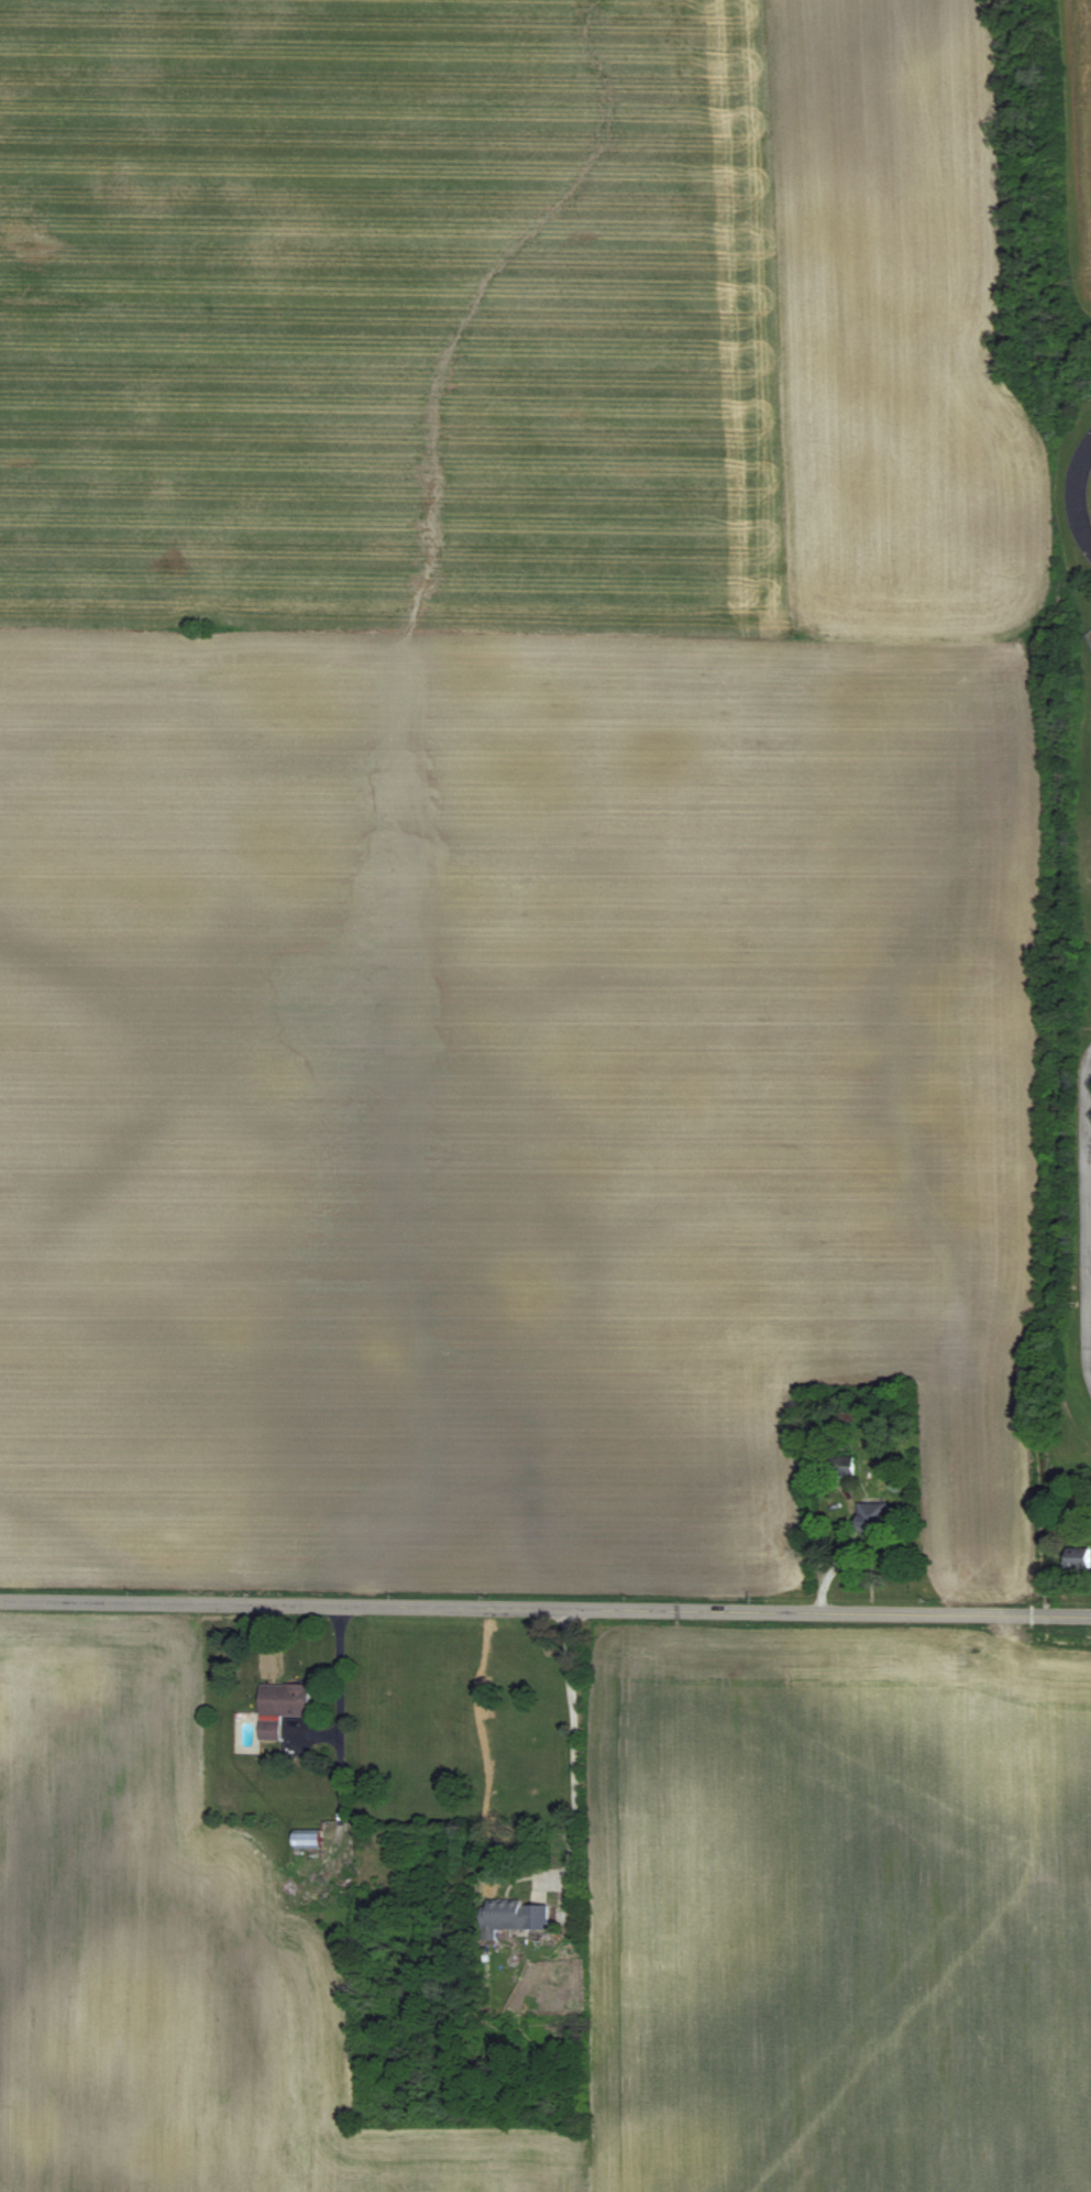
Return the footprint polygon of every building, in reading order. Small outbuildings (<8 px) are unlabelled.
[(828,1465),(828,1474),(853,1474),(853,1465),(828,1465)] [(885,1502),(856,1502),(856,1532),(885,1532),(885,1502)] [(1090,1568),(1090,1547),(1065,1547),(1065,1568),(1090,1568)] [(308,1684),(259,1684),(259,1740),(280,1740),(280,1716),(308,1716),(308,1684)] [(292,1848),(319,1848),(319,1832),(292,1832),(292,1848)] [(496,1930),(548,1930),(548,1904),(483,1903),(482,1939),(496,1939),(496,1930)]
